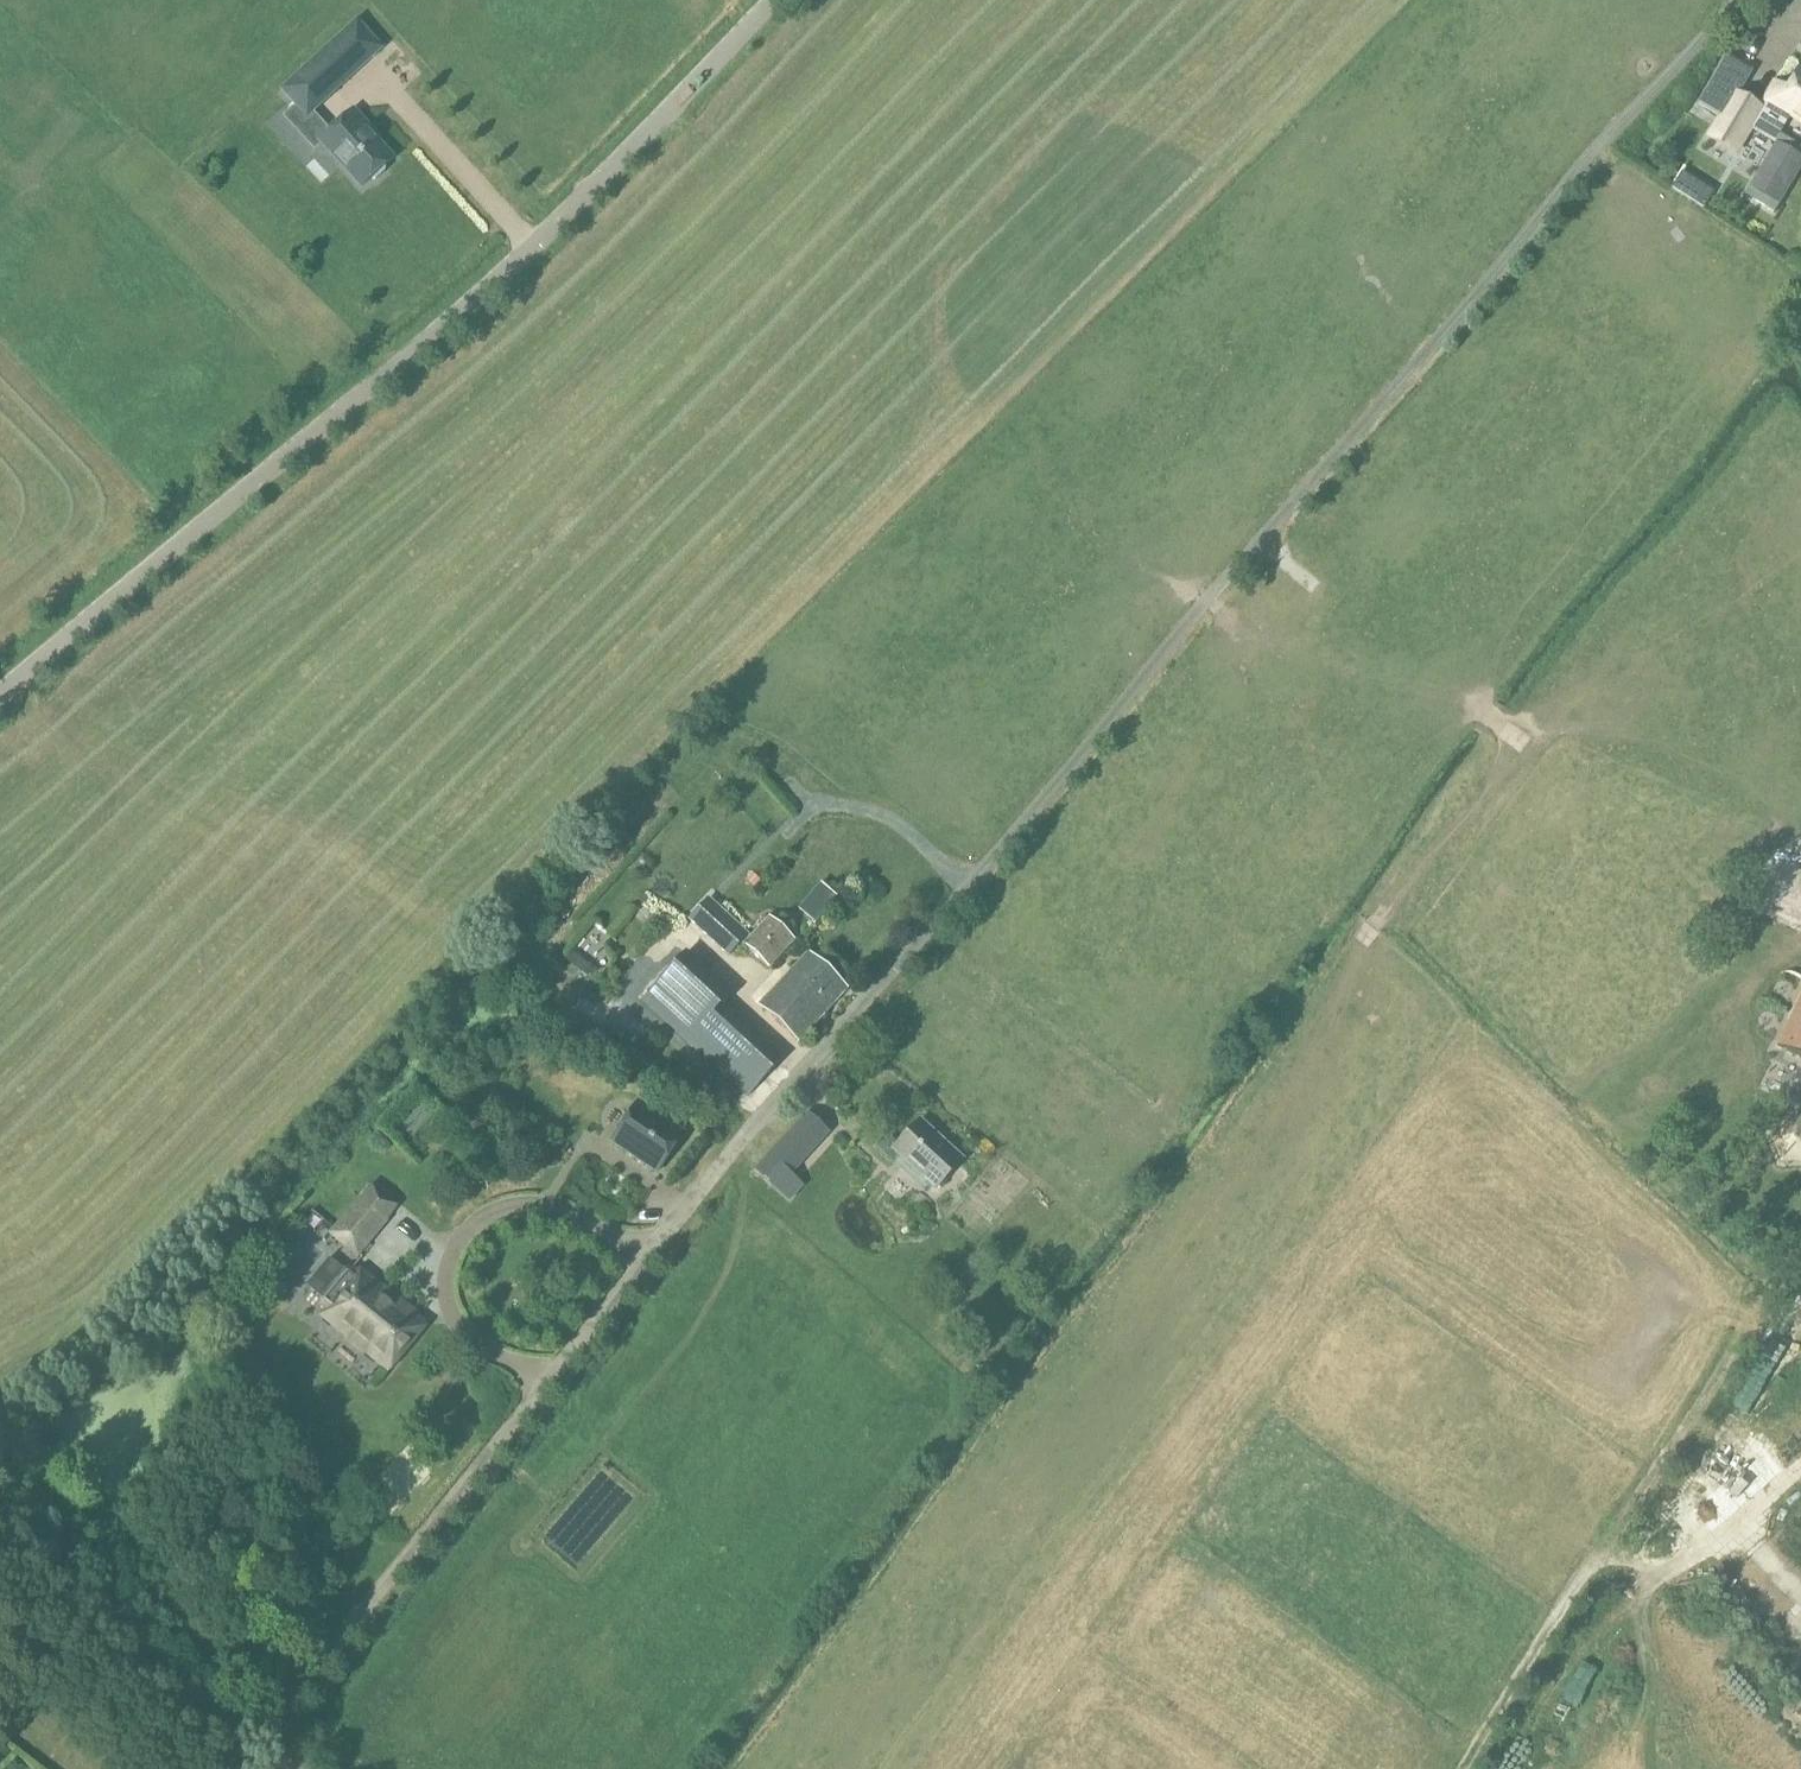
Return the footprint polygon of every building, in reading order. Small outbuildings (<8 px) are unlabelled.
[(307,115),(380,48),(357,23),(284,90),(307,115)] [(1799,66),(1786,90),(1776,84),(1763,106),(1740,93),(1751,73),(1725,58),(1697,106),(1722,120),(1710,139),(1734,153),(1749,127),(1773,141),(1787,116),(1800,124),(1800,67),(1799,66)] [(376,181),(385,172),(386,165),(392,159),(367,131),(369,128),(353,111),(321,141),(362,186),(369,180),(376,181)] [(1800,172),(1800,157),(1776,142),(1744,196),(1776,215),(1800,172)] [(1701,205),(1712,187),(1685,169),(1673,187),(1701,205)] [(752,872),(746,879),(754,886),(760,879),(752,872)] [(528,895),(497,954),(520,966),(552,907),(528,895)] [(728,957),(749,934),(710,898),(689,920),(728,957)] [(768,967),(794,940),(770,918),(745,946),(768,967)] [(749,1094),(779,1060),(719,1006),(729,995),(683,953),(642,997),(749,1094)] [(798,1042),(827,1010),(847,989),(809,953),(759,1006),(798,1042)] [(1778,1045),(1800,1057),(1800,1001),(1778,1045)] [(652,1176),(683,1133),(638,1103),(612,1141),(630,1153),(625,1158),(652,1176)] [(808,1114),(759,1166),(782,1189),(796,1174),(789,1167),(825,1129),(808,1114)] [(936,1189),(961,1160),(920,1122),(893,1150),(936,1189)] [(356,1254),(395,1204),(370,1184),(331,1234),(356,1254)] [(354,1277),(344,1269),(321,1299),(330,1306),(323,1314),(388,1365),(422,1321),(358,1271),(354,1277)]
